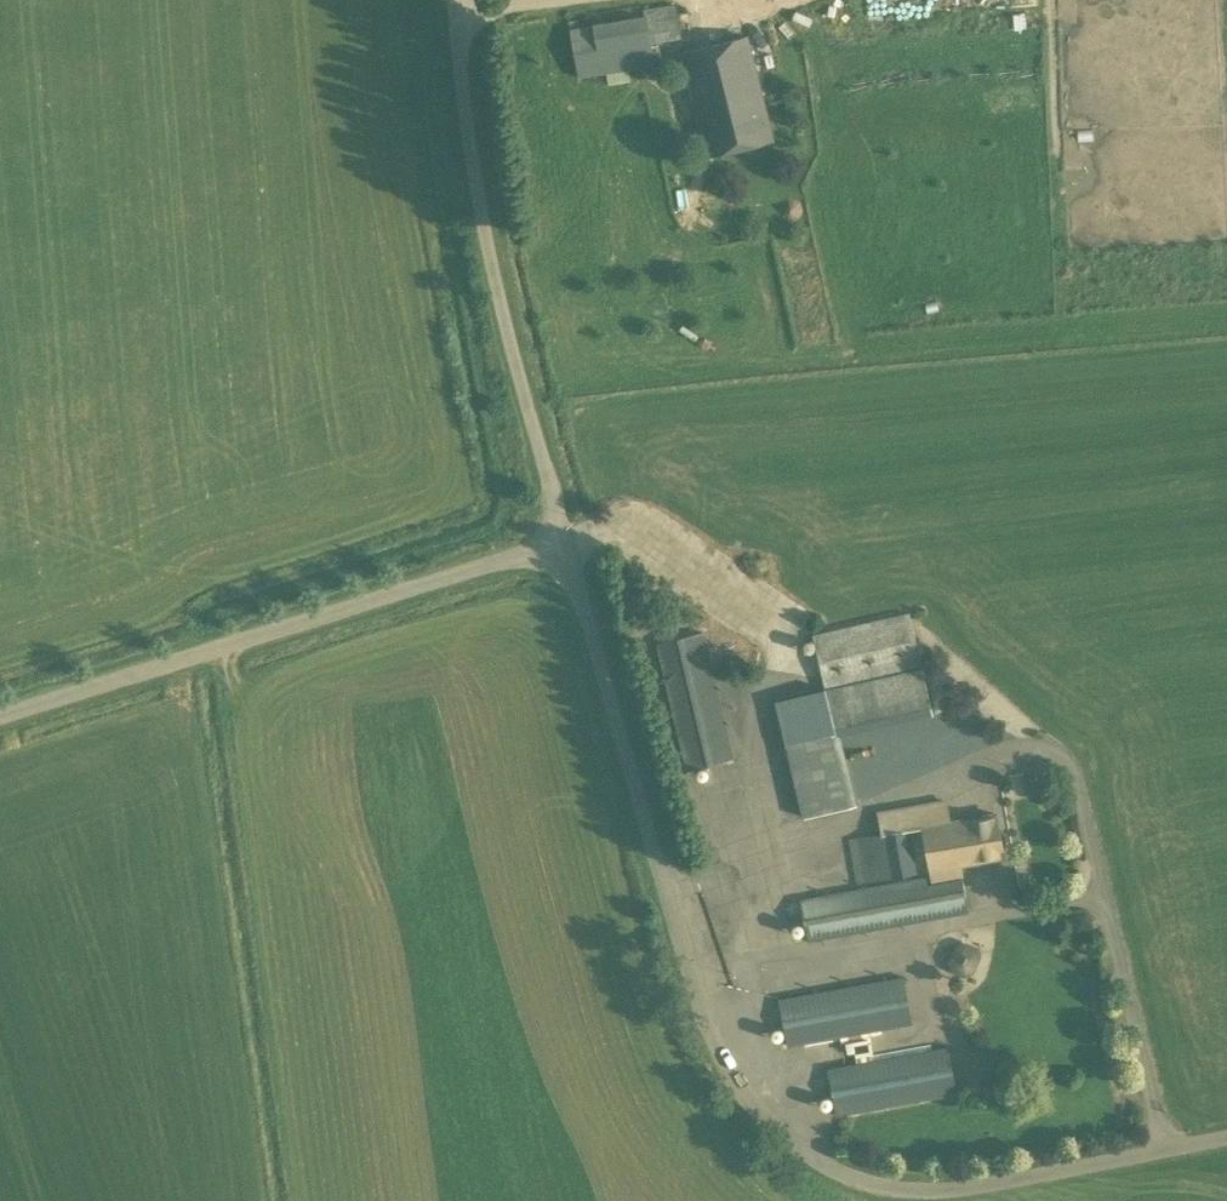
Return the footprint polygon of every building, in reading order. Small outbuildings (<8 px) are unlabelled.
[(642,9),(644,16),(570,27),(579,77),(655,65),(650,42),(681,37),(675,4),(642,9)] [(774,138),(747,35),(682,52),(708,154),(774,138)] [(813,633),(825,687),(775,700),(804,816),(856,804),(838,734),(933,712),(909,611),(813,633)] [(704,630),(656,643),(687,768),(735,757),(704,630)] [(880,812),(883,831),(884,832),(849,839),(857,883),(916,873),(908,826),(924,824),(933,881),(961,876),(959,863),(1003,856),(995,813),(949,821),(946,801),(880,812)] [(969,911),(962,877),(928,883),(924,876),(801,898),(809,940),(969,911)] [(913,1022),(904,975),(780,998),(788,1045),(913,1022)] [(958,1094),(948,1045),(828,1067),(836,1115),(958,1094)]
